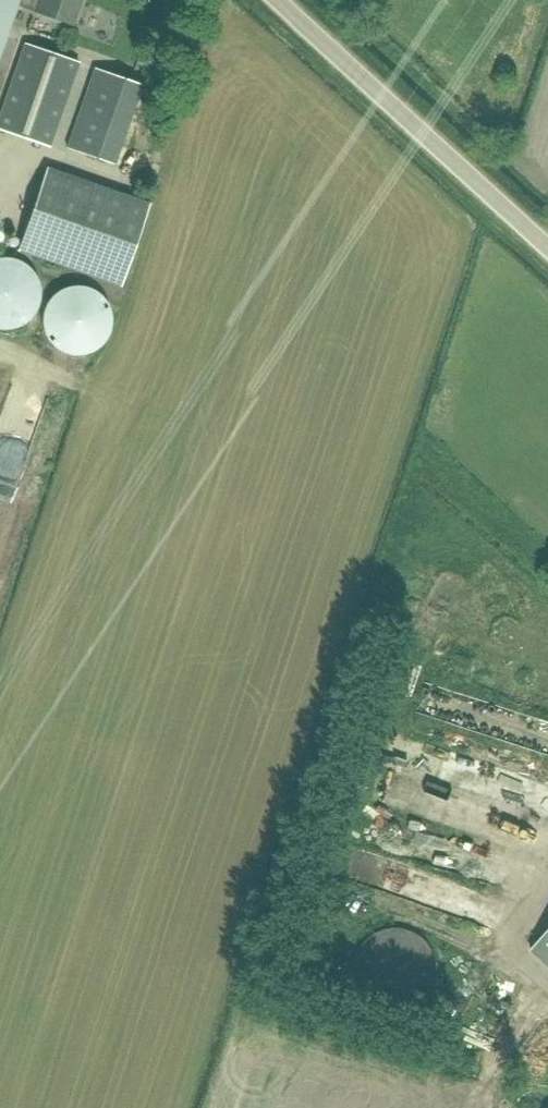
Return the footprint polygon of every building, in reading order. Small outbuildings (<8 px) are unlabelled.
[(13,3),(71,23),(79,0),(0,0),(0,41),(13,3)] [(0,112),(0,129),(48,146),(77,62),(24,43),(0,112)] [(139,84),(94,68),(65,148),(111,164),(139,84)] [(148,203),(45,167),(15,249),(118,285),(148,203)] [(39,292),(37,281),(32,271),(24,263),(14,258),(3,256),(0,256),(0,327),(3,328),(14,326),(24,321),(32,313),(37,303),(39,292)] [(50,344),(59,351),(72,356),(85,356),(98,351),(107,341),(113,329),(114,317),(110,305),(103,295),(92,288),(80,285),(67,286),(56,292),(48,301),(43,311),(42,323),(44,334),(50,344)] [(383,1010),(397,1012),(410,1009),(421,1003),(430,994),(436,983),(439,971),(438,958),(433,946),(424,936),(413,929),(400,926),(387,926),(375,931),(365,939),(356,951),(353,965),(354,979),(360,992),(370,1003),(383,1010)] [(531,948),(547,963),(547,929),(531,948)]
